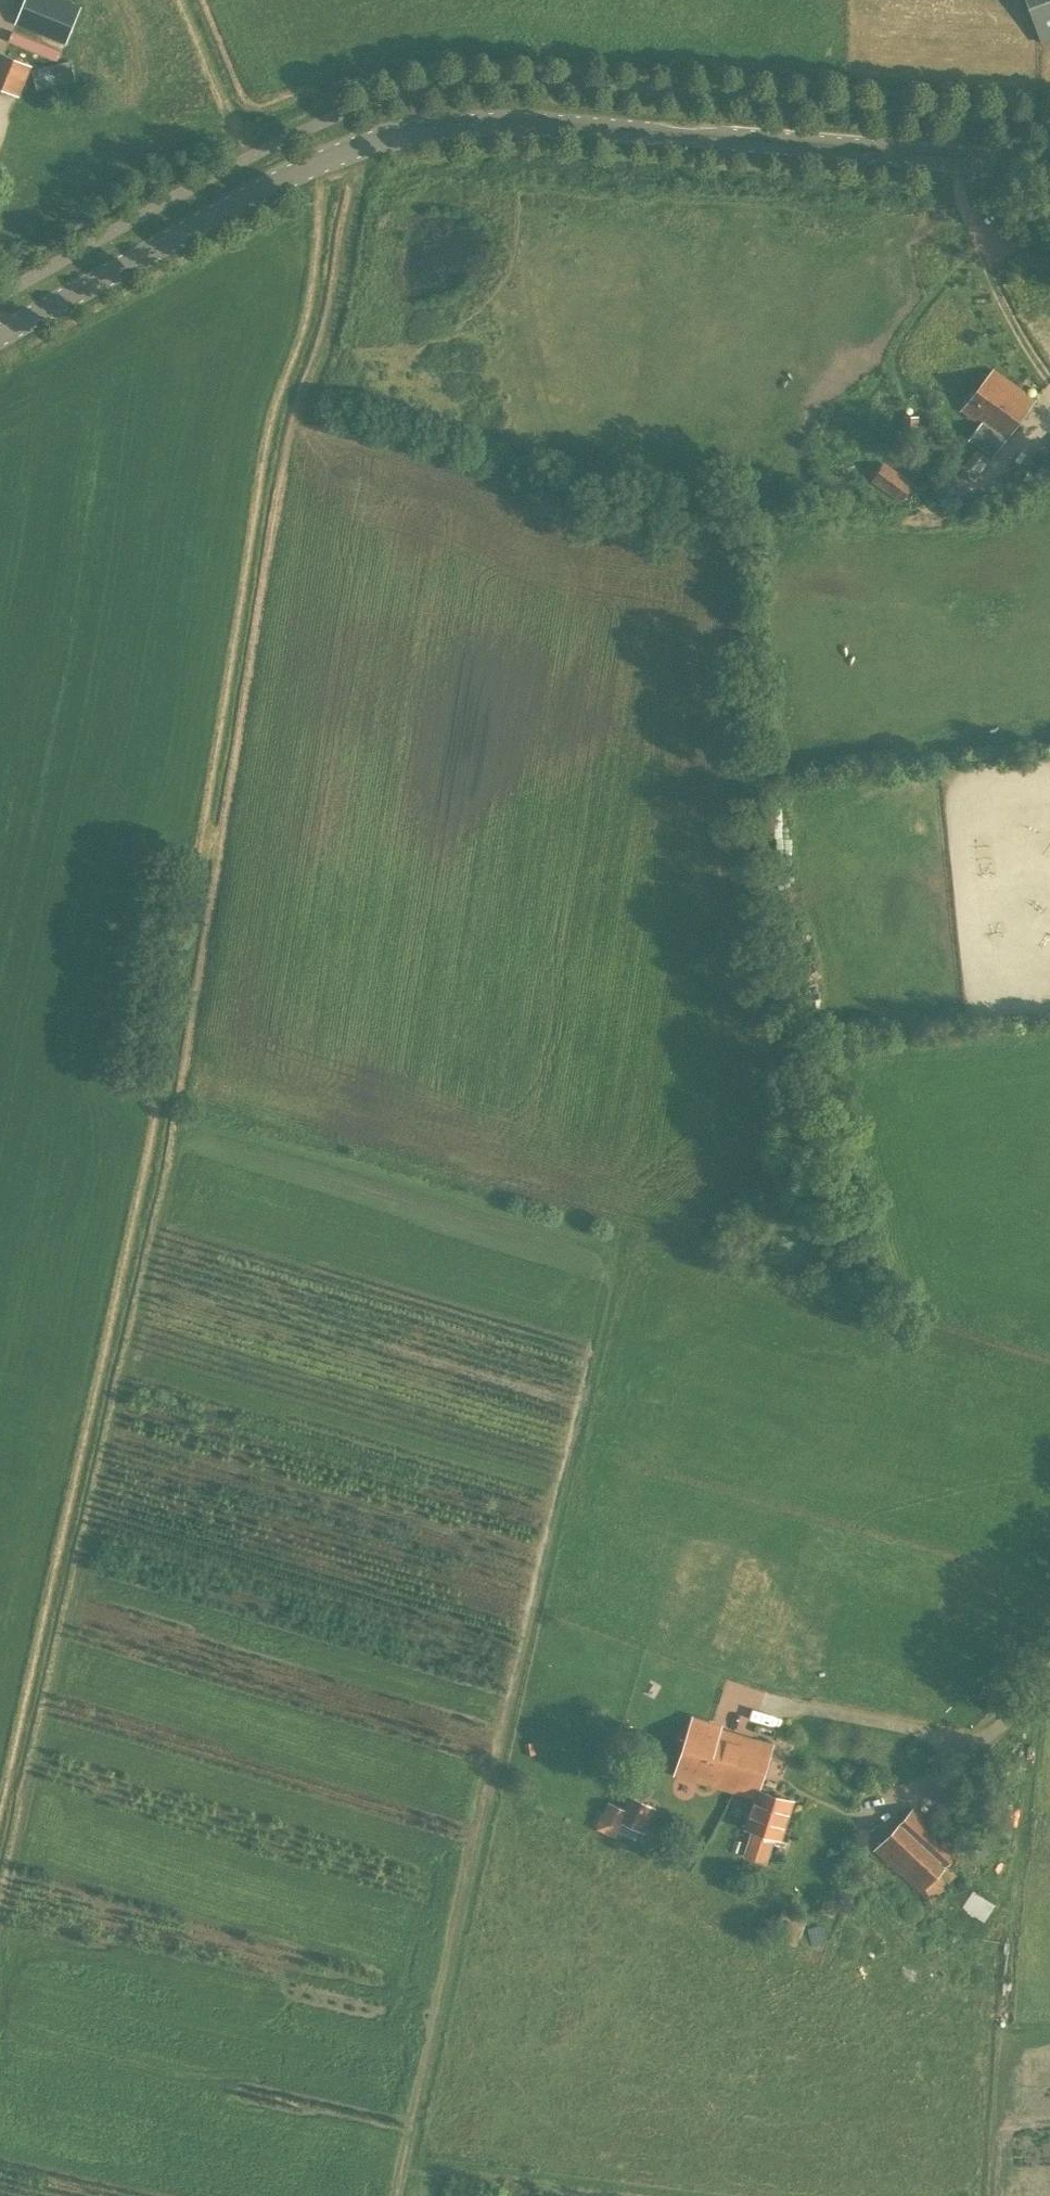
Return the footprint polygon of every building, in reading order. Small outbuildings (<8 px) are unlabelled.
[(67,44),(81,9),(61,0),(25,0),(16,23),(67,44)] [(1040,43),(1049,39),(1049,0),(1025,0),(1040,43)] [(4,54),(0,64),(0,88),(19,96),(32,65),(4,54)] [(75,80),(71,60),(31,70),(36,89),(75,80)] [(992,370),(963,411),(980,424),(969,439),(992,456),(1033,401),(992,370)] [(902,486),(909,491),(912,486),(885,469),(876,481),(895,495),(902,486)] [(675,1772),(735,1791),(752,1738),(720,1728),(721,1726),(692,1717),(675,1772)] [(752,1738),(735,1791),(756,1797),(746,1827),(753,1829),(745,1854),(764,1860),(772,1836),(779,1838),(791,1800),(758,1789),(772,1744),(752,1738)] [(618,1833),(635,1840),(639,1830),(645,1833),(656,1808),(628,1795),(622,1808),(608,1801),(595,1828),(616,1838),(618,1833)] [(873,1850),(931,1902),(956,1874),(945,1865),(960,1849),(914,1806),(873,1850)] [(988,1920),(997,1901),(974,1889),(964,1908),(988,1920)] [(819,1911),(833,1917),(839,1905),(825,1898),(819,1911)]
